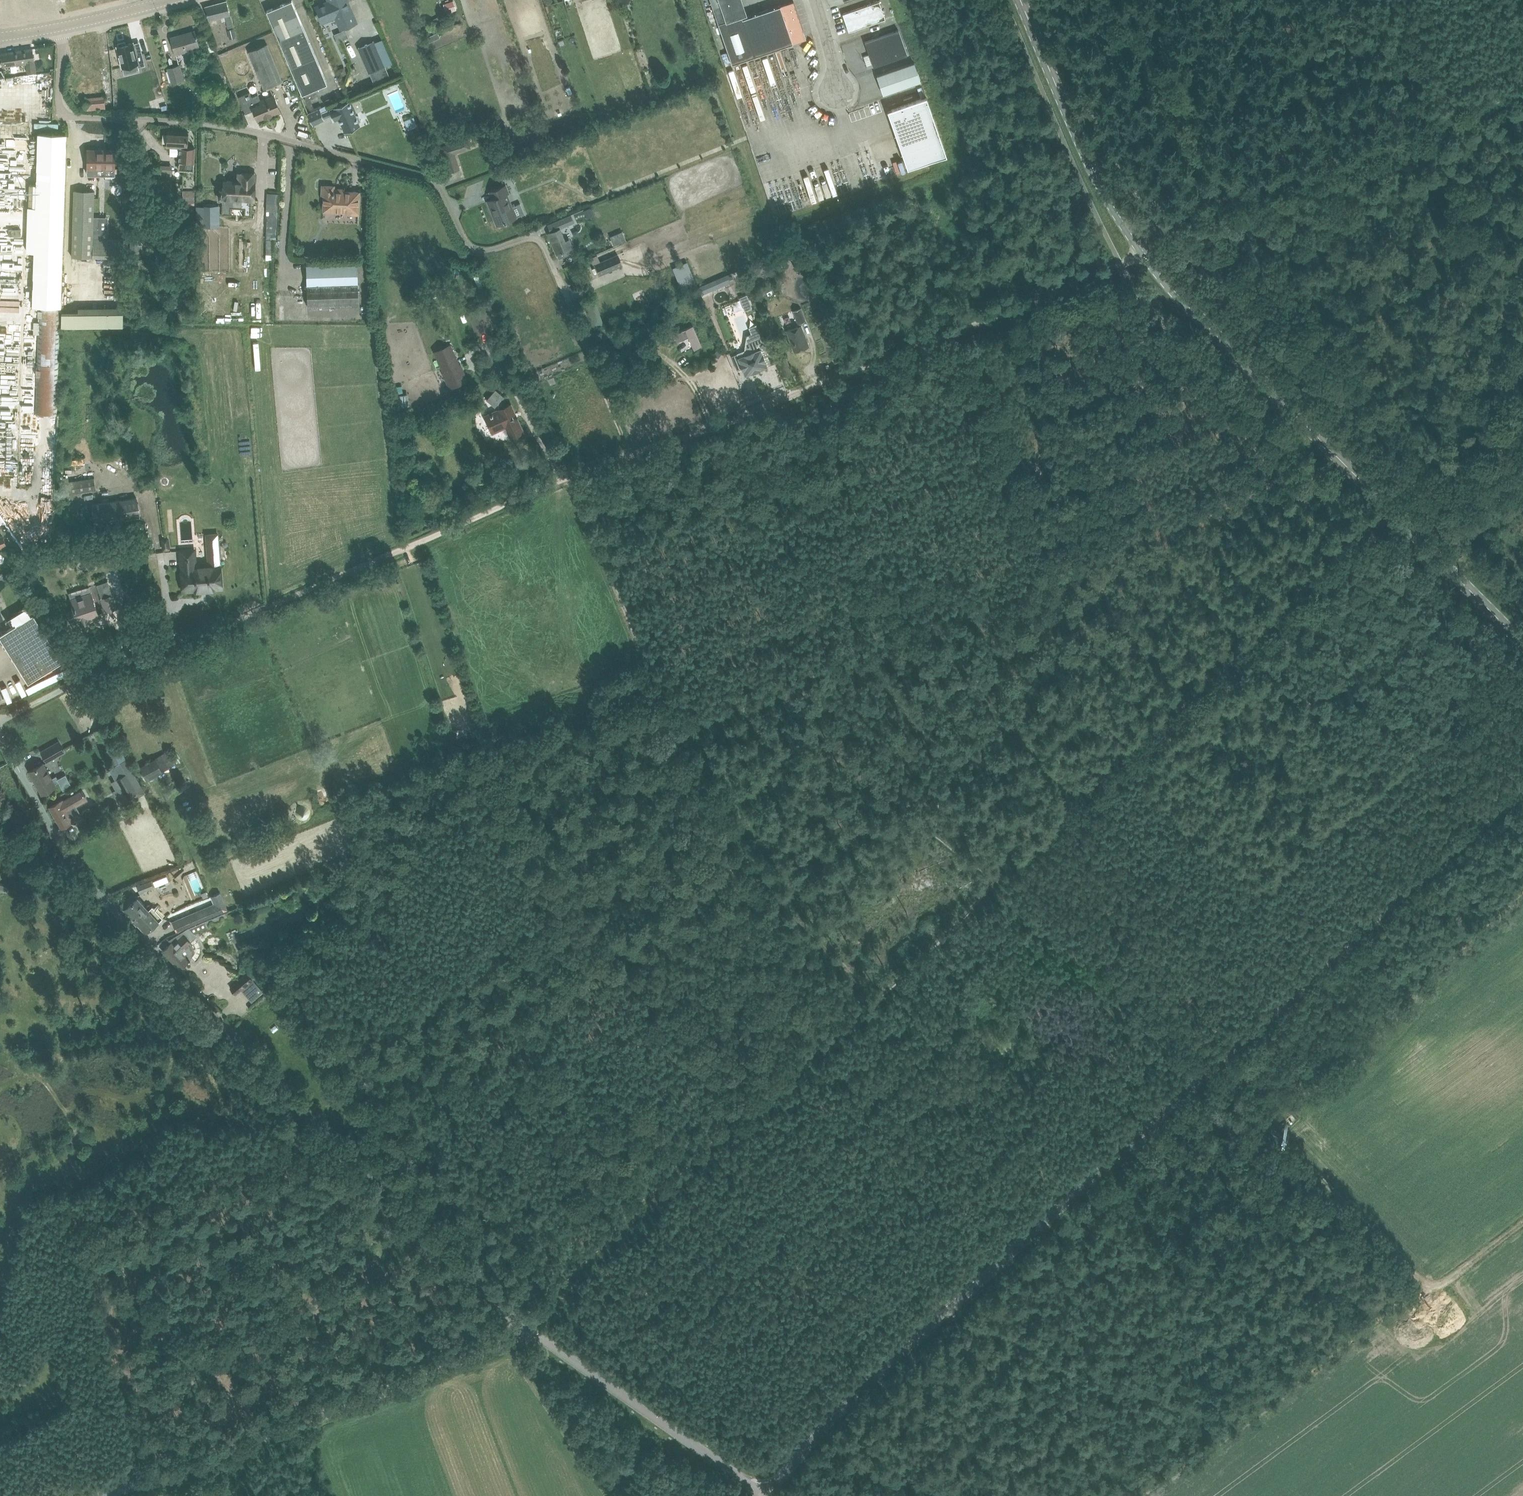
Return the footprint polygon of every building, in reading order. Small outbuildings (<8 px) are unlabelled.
[(227,0),(205,6),(208,15),(209,19),(209,20),(221,17),(222,21),(226,20),(228,28),(234,26),(230,13),(229,10),(227,1),(227,0)] [(292,0),(290,0),(267,10),(302,93),(327,83),(292,0)] [(329,0),(315,6),(322,22),(336,16),(341,28),(356,21),(347,0),(329,0)] [(732,64),(806,38),(793,1),(742,18),(741,15),(747,14),(742,0),(710,0),(732,64)] [(454,1),(443,4),(446,13),(456,10),(454,1)] [(885,19),(879,1),(842,14),(847,27),(849,26),(851,31),(885,19)] [(223,23),(210,29),(219,52),(233,46),(223,23)] [(195,30),(171,37),(176,53),(187,50),(189,56),(200,53),(198,46),(200,46),(199,43),(205,41),(208,52),(214,50),(210,39),(208,34),(197,37),(195,30)] [(898,30),(865,42),(873,66),(907,55),(898,30)] [(426,37),(429,42),(440,37),(437,32),(426,37)] [(368,73),(369,73),(385,66),(374,41),(357,48),(368,73)] [(119,46),(117,46),(122,67),(137,64),(138,67),(145,65),(142,52),(136,54),(133,43),(133,42),(125,44),(125,42),(118,43),(119,46)] [(268,43),(249,50),(264,88),(283,80),(268,43)] [(9,52),(2,53),(4,66),(10,65),(19,64),(27,62),(29,72),(36,71),(33,48),(9,52)] [(726,50),(721,52),(724,63),(729,61),(726,50)] [(866,65),(871,63),(868,53),(863,55),(866,65)] [(920,81),(914,62),(877,75),(883,94),(920,81)] [(168,68),(172,81),(184,78),(180,64),(168,68)] [(218,85),(228,83),(223,67),(214,70),(218,85)] [(281,111),(274,94),(261,100),(258,94),(252,96),(250,91),(239,96),(246,113),(254,109),(259,120),(266,117),(266,116),(272,114),(272,115),(281,111)] [(86,110),(106,108),(105,96),(84,98),(86,110)] [(888,110),(907,168),(946,155),(926,97),(888,110)] [(334,120),(338,119),(344,132),(360,125),(359,122),(361,120),(359,115),(356,115),(350,100),(329,109),(330,109),(321,113),(319,108),(308,113),(313,125),(324,120),(324,119),(332,115),(334,120)] [(243,118),(239,114),(235,118),(240,122),(243,118)] [(404,120),(408,130),(418,125),(414,116),(404,120)] [(167,130),(166,146),(175,146),(181,147),(180,161),(179,170),(194,171),(194,162),(195,157),(195,147),(188,147),(189,131),(176,130),(167,130)] [(38,142),(36,207),(28,207),(27,251),(35,251),(33,305),(62,305),(67,143),(67,133),(39,132),(38,142)] [(468,137),(441,146),(450,172),(460,168),(455,153),(471,148),(468,137)] [(168,155),(177,156),(178,148),(169,146),(168,155)] [(88,172),(95,172),(115,173),(115,150),(88,150),(88,160),(88,168),(88,172)] [(514,162),(502,166),(505,175),(517,170),(514,162)] [(158,164),(158,174),(157,187),(171,187),(172,174),(172,165),(158,164)] [(254,198),(255,192),(255,182),(253,182),(254,173),(243,172),(242,181),(225,180),(224,189),(221,188),(220,198),(235,199),(235,197),(254,198)] [(336,210),(350,211),(350,213),(359,213),(360,191),(342,190),(342,191),(335,191),(335,185),(323,184),(322,194),(325,194),(324,206),(325,206),(336,206),(336,210)] [(509,192),(506,185),(487,192),(487,193),(491,191),(493,198),(488,200),(498,224),(519,216),(518,215),(514,217),(510,207),(512,206),(509,199),(507,200),(504,194),(509,192)] [(74,190),(73,231),(73,257),(93,257),(104,258),(123,257),(123,238),(107,238),(107,230),(94,230),(95,191),(74,190)] [(195,190),(183,190),(183,202),(195,202),(195,190)] [(265,193),(265,238),(276,238),(276,193),(265,193)] [(202,205),(202,219),(197,219),(197,226),(202,226),(219,226),(219,205),(202,205)] [(590,208),(584,211),(587,218),(593,216),(590,208)] [(558,219),(549,223),(552,231),(549,232),(560,258),(565,255),(563,251),(567,249),(573,247),(570,238),(565,240),(560,228),(561,227),(575,222),(571,214),(558,219)] [(622,231),(610,236),(614,246),(626,240),(622,231)] [(596,263),(601,274),(623,265),(618,254),(596,263)] [(672,279),(692,269),(688,261),(668,271),(672,279)] [(307,264),(308,305),(360,304),(358,262),(307,264)] [(481,296),(486,294),(477,271),(472,273),(481,296)] [(729,282),(726,274),(702,283),(705,292),(729,282)] [(739,297),(745,310),(752,307),(747,294),(739,297)] [(496,325),(501,323),(493,303),(487,305),(496,325)] [(476,335),(493,328),(483,304),(466,311),(476,335)] [(36,332),(35,413),(56,413),(58,307),(37,306),(37,320),(33,320),(33,332),(36,332)] [(799,326),(787,330),(794,351),(809,345),(800,321),(805,320),(801,308),(793,310),(798,322),(798,323),(799,326)] [(123,327),(123,310),(61,310),(61,327),(123,327)] [(692,325),(674,333),(677,340),(688,336),(694,348),(701,345),(692,325)] [(739,355),(732,357),(737,371),(744,369),(746,374),(767,366),(763,356),(770,353),(764,336),(749,342),(751,349),(738,354),(739,355)] [(450,344),(433,352),(442,372),(441,372),(449,389),(468,381),(461,364),(460,364),(450,344)] [(778,360),(784,376),(792,373),(786,357),(778,360)] [(513,373),(517,370),(511,360),(507,362),(513,373)] [(493,432),(493,431),(505,425),(510,435),(518,432),(518,431),(517,429),(522,427),(517,417),(514,418),(513,414),(516,413),(512,404),(505,407),(501,399),(504,396),(496,388),(487,399),(495,406),(498,403),(500,409),(486,416),(485,415),(493,432)] [(396,395),(397,407),(410,406),(409,394),(396,395)] [(248,442),(241,442),(240,454),(248,454),(248,442)] [(72,459),(73,466),(83,465),(82,457),(72,459)] [(20,465),(20,484),(32,484),(32,466),(20,465)] [(94,477),(69,481),(68,475),(59,477),(61,496),(96,490),(94,477)] [(92,505),(96,524),(140,517),(137,497),(92,505)] [(194,549),(180,550),(183,580),(183,590),(222,587),(221,577),(220,565),(219,557),(222,556),(223,554),(224,552),(224,548),(223,546),(221,544),(219,544),(218,534),(205,535),(208,566),(199,567),(199,563),(195,563),(194,549)] [(15,538),(10,541),(16,550),(21,547),(15,538)] [(170,549),(168,538),(161,539),(163,550),(170,549)] [(70,551),(56,554),(59,563),(72,560),(70,551)] [(29,559),(25,566),(29,568),(33,562),(29,559)] [(21,587),(14,590),(17,598),(25,594),(21,587)] [(75,609),(69,611),(72,620),(77,618),(79,624),(92,620),(90,616),(98,613),(89,587),(81,590),(83,597),(72,600),(75,609)] [(101,598),(103,601),(106,611),(117,607),(113,594),(101,598)] [(63,661),(34,614),(6,631),(6,630),(0,632),(0,643),(3,642),(28,682),(63,661)] [(64,668),(24,688),(27,694),(67,673),(64,668)] [(94,731),(100,741),(109,735),(104,726),(94,731)] [(41,751),(47,762),(65,752),(59,741),(41,751)] [(408,748),(406,742),(398,745),(400,751),(408,748)] [(114,745),(104,751),(112,766),(113,765),(117,763),(122,760),(114,745)] [(176,764),(169,750),(155,758),(140,766),(147,781),(149,780),(152,787),(171,776),(167,769),(176,764)] [(52,779),(48,773),(43,764),(30,772),(42,793),(56,786),(55,784),(59,782),(64,790),(72,786),(66,774),(58,779),(57,776),(52,779)] [(126,798),(139,791),(127,772),(115,779),(126,798)] [(167,799),(184,791),(180,784),(164,793),(167,799)] [(63,800),(50,808),(61,828),(74,821),(69,810),(88,799),(82,789),(63,800)] [(294,809),(299,823),(310,819),(305,805),(294,809)] [(353,846),(347,848),(350,857),(356,855),(353,846)] [(151,881),(137,886),(140,892),(153,887),(151,881)] [(6,892),(8,885),(0,883),(0,890),(6,892)] [(228,911),(220,892),(210,896),(213,903),(172,921),(176,932),(228,911)] [(133,893),(128,898),(121,904),(146,932),(163,917),(162,916),(162,917),(152,906),(149,910),(133,893)] [(323,919),(333,917),(331,910),(321,912),(323,919)] [(170,943),(163,950),(180,969),(180,968),(181,968),(187,962),(188,961),(192,957),(191,957),(192,955),(194,952),(194,949),(193,945),(191,943),(190,942),(183,934),(173,944),(171,942),(170,943)] [(247,973),(241,978),(238,981),(230,987),(236,994),(253,979),(247,973)] [(275,1007),(279,1004),(273,996),(269,999),(275,1007)] [(1292,1115),(1287,1120),(1291,1124),(1296,1119),(1292,1115)] [(157,1217),(148,1220),(149,1226),(159,1223),(157,1217)] [(144,1218),(134,1220),(136,1227),(146,1225),(144,1218)]
